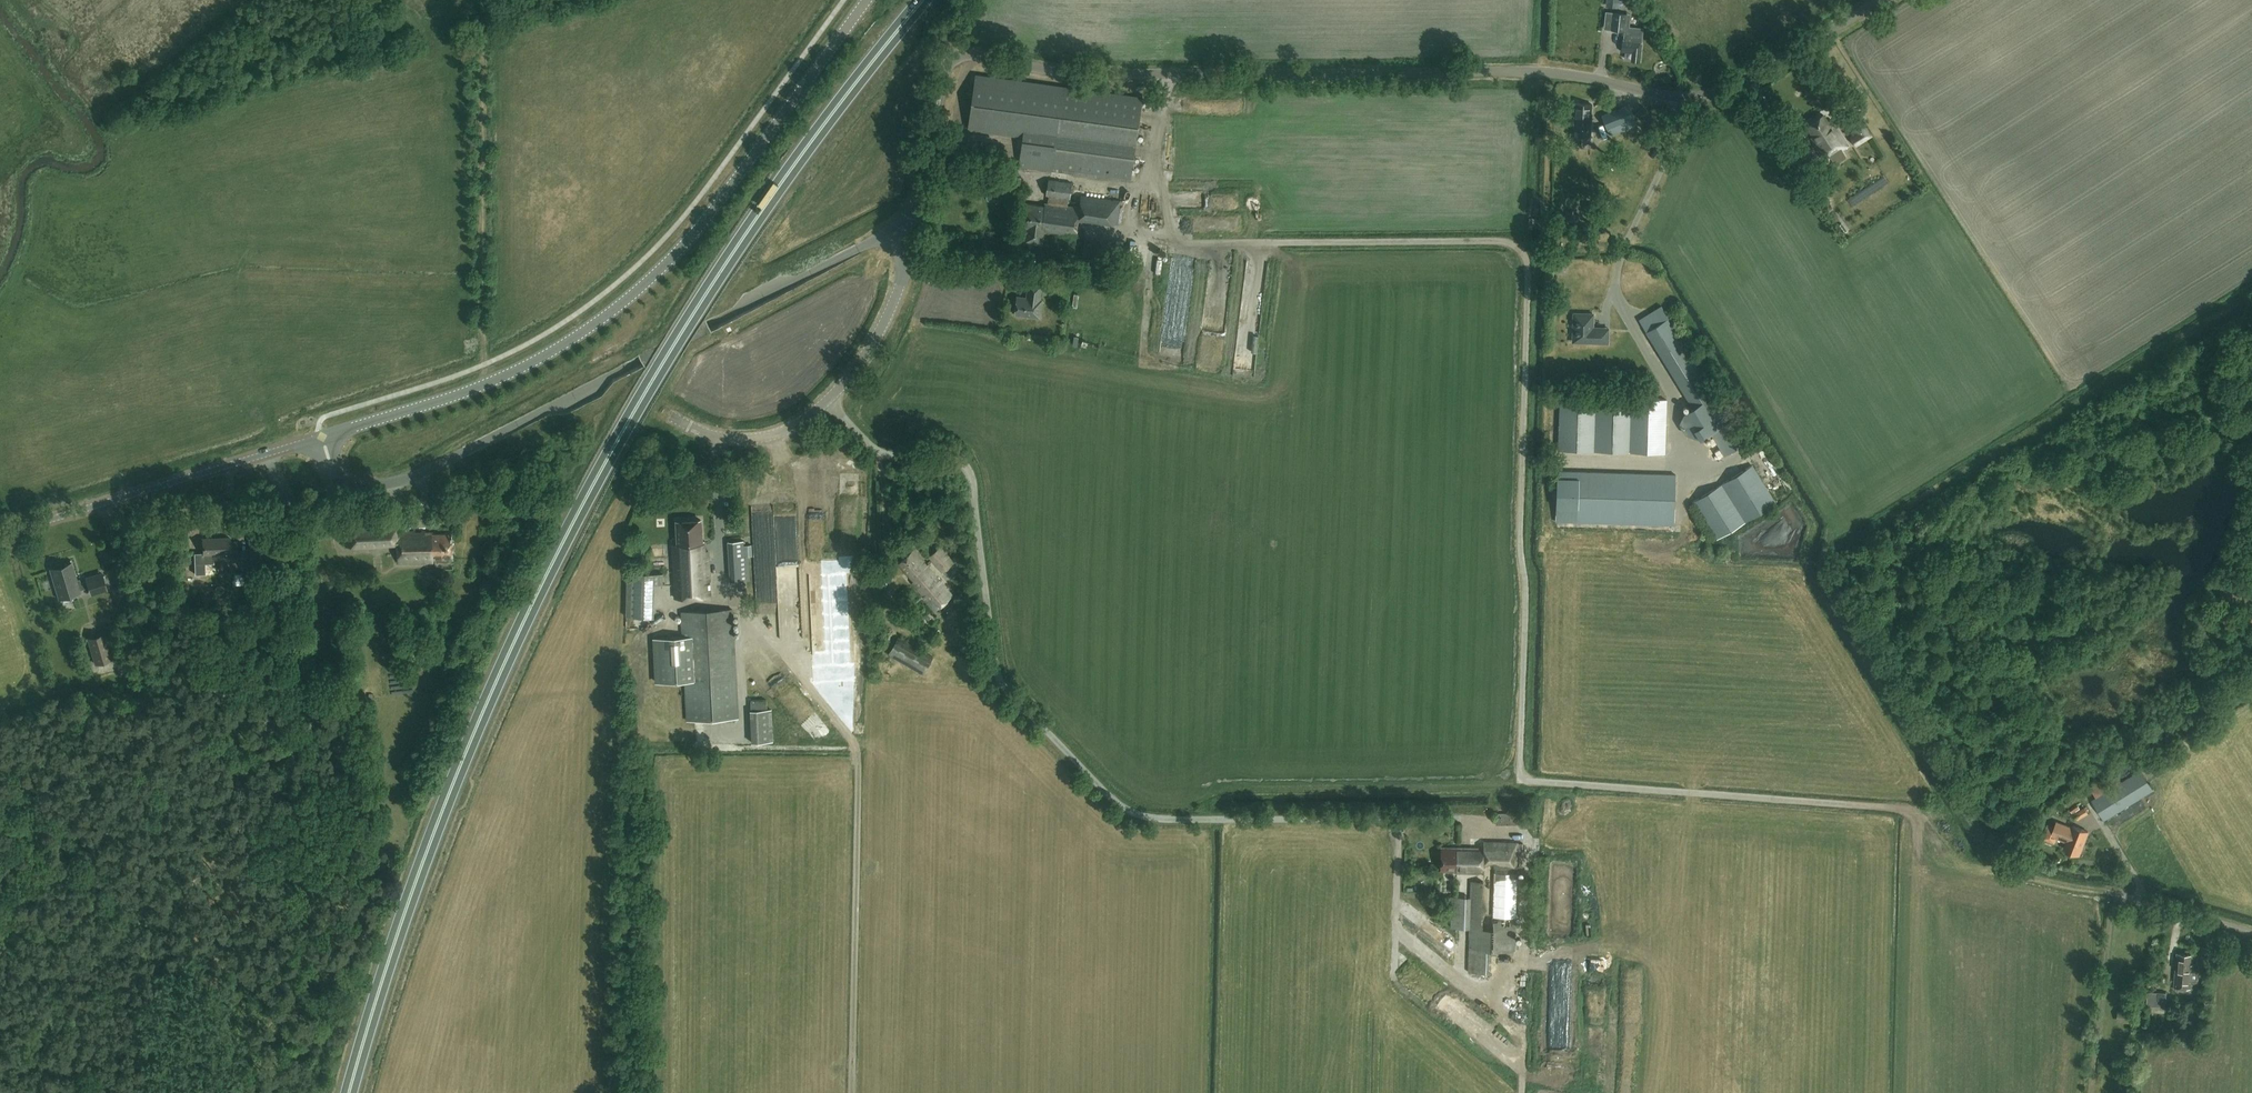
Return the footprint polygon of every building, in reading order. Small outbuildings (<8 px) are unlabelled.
[(1629,26),(1630,18),(1630,14),(1613,12),(1611,29),(1624,30),(1623,39),(1622,50),(1632,51),(1632,60),(1639,61),(1641,42),(1642,42),(1643,28),(1629,26)] [(1131,181),(1138,132),(1142,98),(1064,87),(975,75),(968,129),(1023,136),(1019,166),(1131,181)] [(1590,141),(1592,104),(1575,103),(1573,140),(1590,141)] [(1629,104),(1602,115),(1607,128),(1634,117),(1629,104)] [(1848,136),(1856,147),(1872,136),(1858,113),(1848,120),(1855,131),(1848,136)] [(1825,160),(1848,145),(1831,120),(1828,121),(1823,114),(1806,126),(1815,140),(1813,141),(1825,160)] [(1797,170),(1805,165),(1812,161),(1803,148),(1789,157),(1797,170)] [(1049,179),(1047,195),(1069,198),(1072,182),(1049,179)] [(1121,201),(1119,201),(1081,195),(1080,207),(1046,203),(1045,206),(1026,203),(1023,226),(1027,227),(1025,241),(1042,243),(1044,233),(1076,237),(1079,218),(1117,223),(1121,201)] [(1592,203),(1584,208),(1599,233),(1606,228),(1592,203)] [(1572,211),(1565,210),(1565,222),(1578,222),(1578,216),(1572,216),(1572,211)] [(1142,212),(1142,223),(1153,222),(1153,212),(1142,212)] [(1042,284),(1029,282),(1028,291),(1032,292),(1031,298),(1017,296),(1015,314),(1040,317),(1042,300),(1038,299),(1039,292),(1041,293),(1042,284)] [(1593,314),(1574,313),(1573,333),(1575,333),(1575,342),(1608,343),(1608,328),(1591,328),(1591,324),(1593,324),(1593,314)] [(1669,316),(1646,331),(1693,406),(1682,413),(1680,425),(1685,434),(1701,437),(1715,429),(1729,452),(1746,441),(1669,316)] [(1667,399),(1560,396),(1558,449),(1665,453),(1667,399)] [(1752,465),(1692,502),(1715,540),(1775,503),(1752,465)] [(1558,471),(1557,493),(1556,521),(1674,525),(1676,474),(1558,471)] [(397,532),(396,516),(396,508),(383,509),(383,516),(344,519),(346,547),(397,544),(398,562),(453,560),(452,533),(425,533),(425,531),(397,532)] [(757,509),(758,521),(764,520),(765,535),(777,534),(776,508),(757,509)] [(701,519),(677,520),(679,544),(673,544),(676,598),(711,596),(709,551),(705,551),(705,540),(702,540),(701,519)] [(278,526),(270,527),(271,535),(278,534),(278,526)] [(230,537),(203,537),(204,553),(230,552),(230,556),(237,556),(237,541),(230,541),(230,537)] [(743,539),(728,540),(730,581),(750,580),(749,557),(744,557),(743,539)] [(746,544),(747,556),(756,555),(755,543),(746,544)] [(929,556),(932,560),(942,571),(953,562),(940,546),(929,556)] [(952,595),(933,572),(913,550),(899,562),(914,580),(912,582),(936,609),(952,595)] [(760,552),(760,560),(771,560),(771,552),(760,552)] [(107,590),(106,587),(103,577),(105,576),(104,575),(103,575),(102,573),(86,578),(87,580),(78,583),(71,559),(70,560),(71,563),(52,569),(52,568),(49,569),(50,571),(51,570),(52,576),(51,576),(53,580),(54,580),(56,587),(55,588),(56,592),(57,591),(59,597),(58,597),(58,599),(60,598),(61,600),(73,597),(72,594),(78,593),(80,592),(80,590),(89,587),(90,592),(91,594),(107,590)] [(108,566),(112,576),(117,574),(114,564),(108,566)] [(628,572),(626,616),(653,617),(654,584),(662,585),(663,573),(628,572)] [(731,609),(681,611),(682,636),(654,637),(655,665),(656,665),(657,682),(685,680),(687,720),(738,717),(731,609)] [(105,634),(88,639),(95,664),(112,658),(105,634)] [(898,637),(889,654),(923,673),(932,656),(898,637)] [(104,675),(106,680),(119,676),(117,671),(104,675)] [(789,704),(815,737),(826,729),(800,696),(789,704)] [(751,710),(752,742),(773,741),(771,709),(751,710)] [(2098,811),(2107,805),(2112,814),(2141,796),(2153,788),(2141,769),(2129,778),(2092,801),(2098,811)] [(2131,820),(2150,812),(2145,800),(2126,808),(2131,820)] [(2078,813),(2081,819),(2092,813),(2089,808),(2078,813)] [(1531,812),(1496,813),(1496,823),(1532,822),(1531,812)] [(2072,828),(2057,822),(2051,835),(2067,841),(2064,849),(2079,855),(2088,832),(2073,826),(2072,828)] [(1441,872),(1483,873),(1482,882),(1471,881),(1471,898),(1451,897),(1451,928),(1470,929),(1468,971),(1525,973),(1529,838),(1484,836),(1484,848),(1441,847),(1441,872)] [(2199,970),(2192,969),(2193,965),(2190,965),(2191,955),(2177,953),(2174,987),(2191,988),(2191,982),(2198,983),(2199,970)] [(2167,992),(2148,991),(2147,1005),(2166,1006),(2167,992)] [(1455,1015),(1462,1014),(1461,1006),(1453,1006),(1453,1001),(1445,1002),(1446,1011),(1455,1010),(1455,1015)] [(2118,1010),(2117,1021),(2128,1022),(2129,1010),(2118,1010)]
